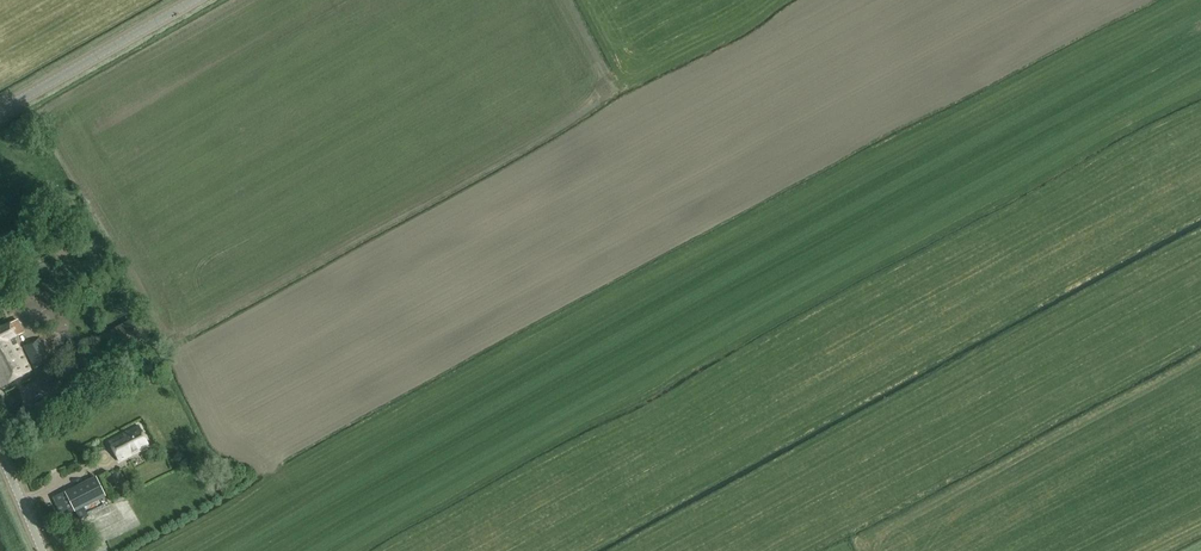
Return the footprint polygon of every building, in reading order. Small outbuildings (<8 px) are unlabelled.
[(76,210),(82,207),(74,194),(68,198),(76,210)] [(14,232),(20,229),(12,217),(6,220),(14,232)] [(15,332),(22,328),(18,320),(11,323),(15,332)] [(1,387),(32,371),(8,325),(0,328),(0,385),(1,387)] [(51,360),(40,338),(23,346),(34,368),(51,360)] [(64,390),(33,405),(40,418),(70,403),(64,390)] [(115,464),(149,446),(139,426),(125,433),(104,444),(115,464)] [(279,463),(274,452),(257,461),(262,471),(279,463)] [(96,477),(66,492),(65,491),(54,496),(61,517),(75,511),(79,520),(88,516),(84,507),(105,496),(96,477)]
